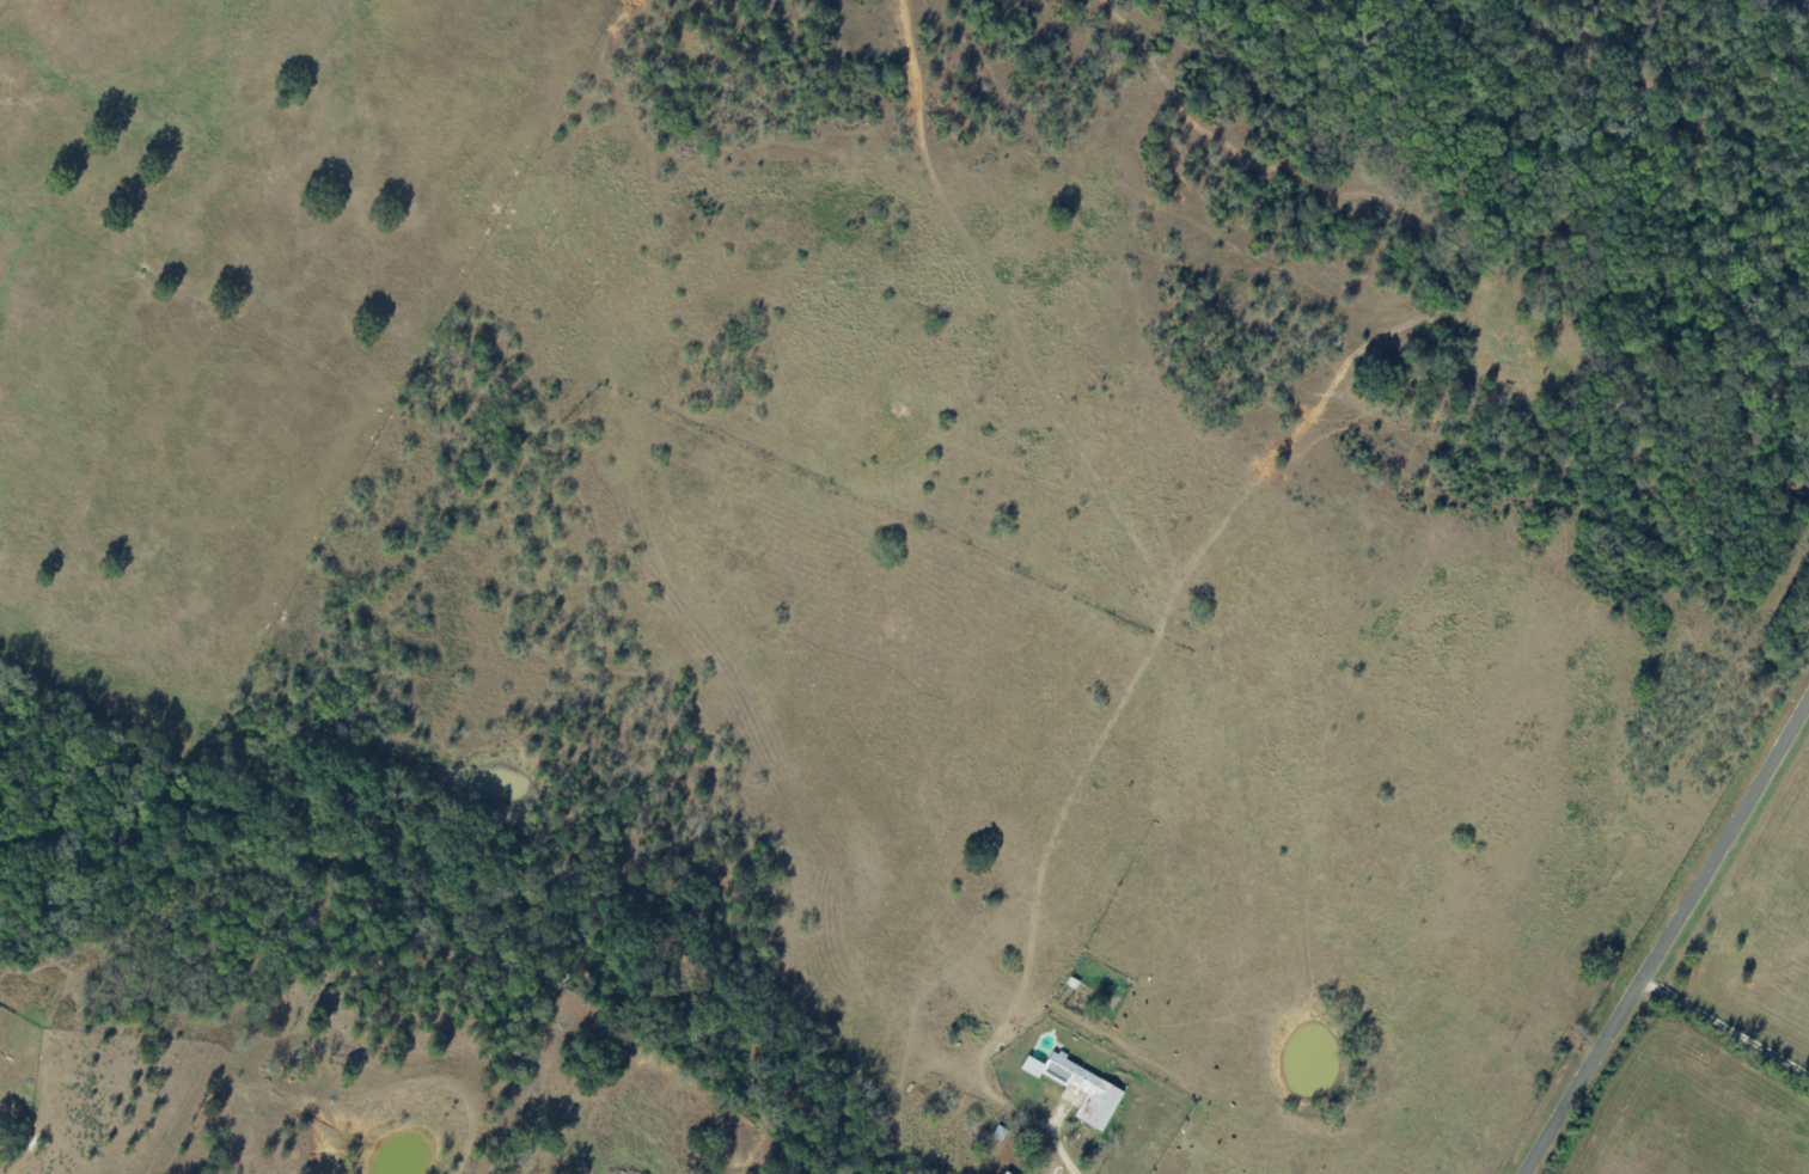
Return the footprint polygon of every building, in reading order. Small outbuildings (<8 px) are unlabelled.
[(1125,1088),(1051,1051),(1045,1064),(1028,1055),(1021,1068),(1040,1078),(1042,1073),(1067,1085),(1069,1083),(1087,1092),(1074,1117),(1103,1131),(1125,1088)]
